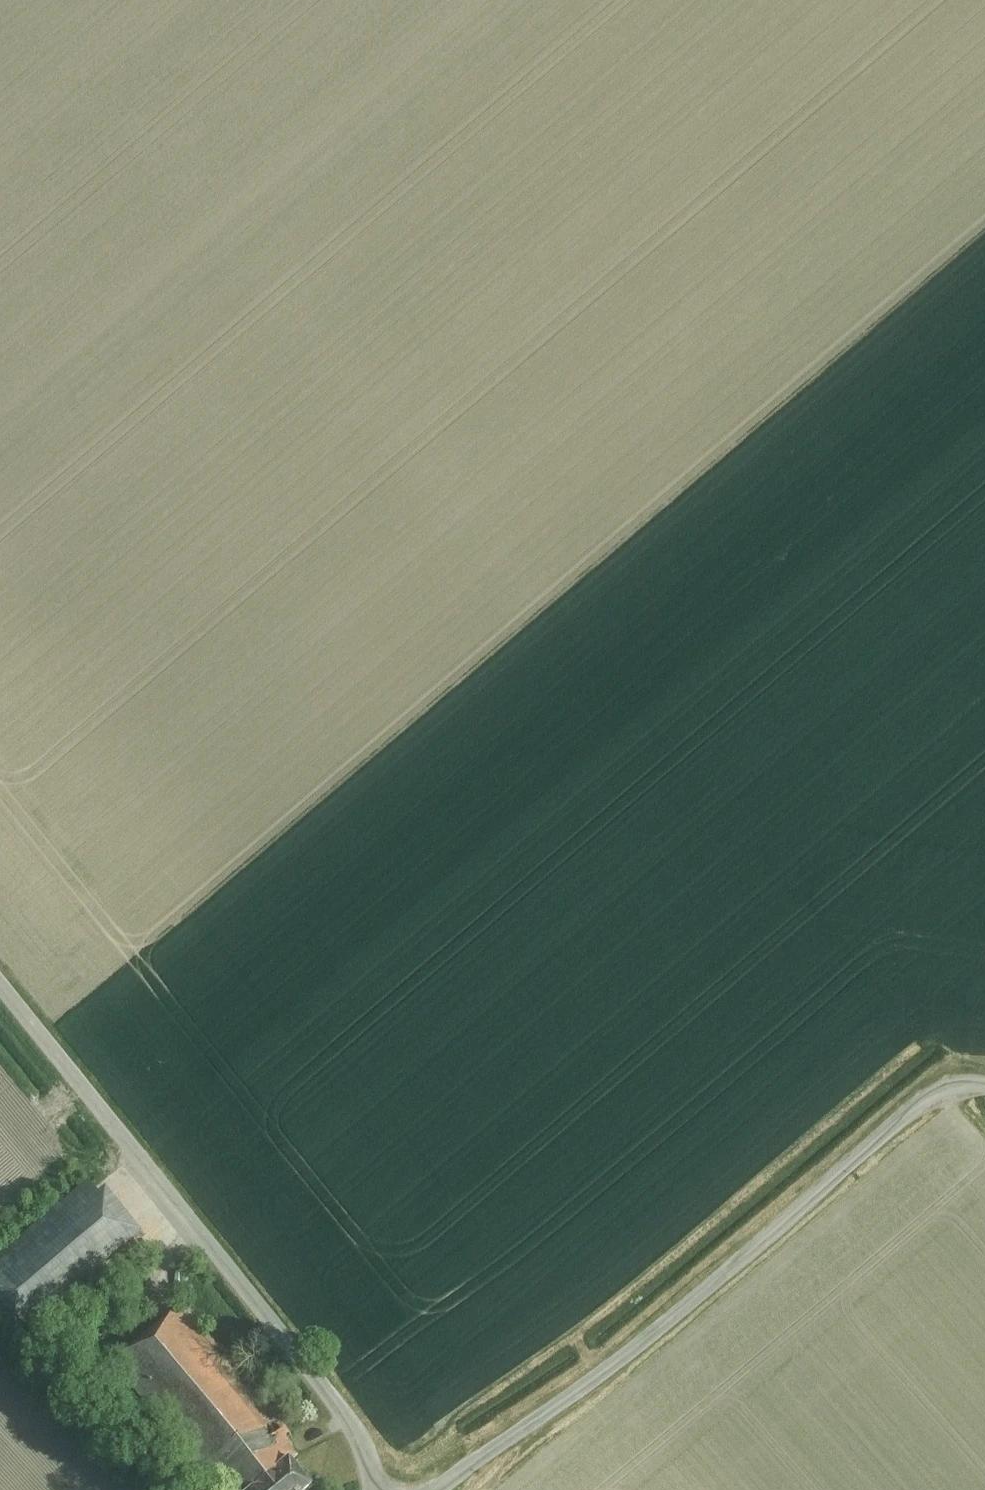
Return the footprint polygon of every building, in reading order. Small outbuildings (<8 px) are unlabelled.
[(109,1210),(17,1272),(42,1309),(134,1246),(109,1210)] [(316,1486),(295,1461),(303,1454),(299,1449),(295,1436),(188,1306),(116,1364),(202,1469),(204,1467),(221,1488),(225,1485),(229,1489),(311,1489),(316,1486)]
